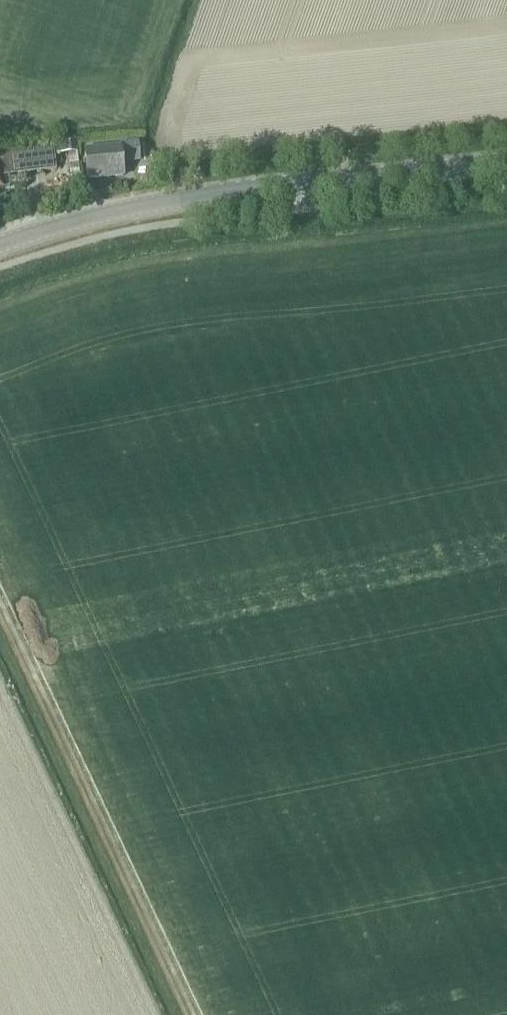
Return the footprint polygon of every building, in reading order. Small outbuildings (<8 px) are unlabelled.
[(59,154),(76,152),(75,141),(58,143),(59,154)] [(87,179),(123,176),(121,162),(139,161),(138,144),(119,145),(119,147),(84,150),(87,179)] [(53,146),(9,151),(9,146),(0,147),(0,177),(56,170),(53,146)] [(153,171),(161,170),(160,158),(152,159),(153,171)]
